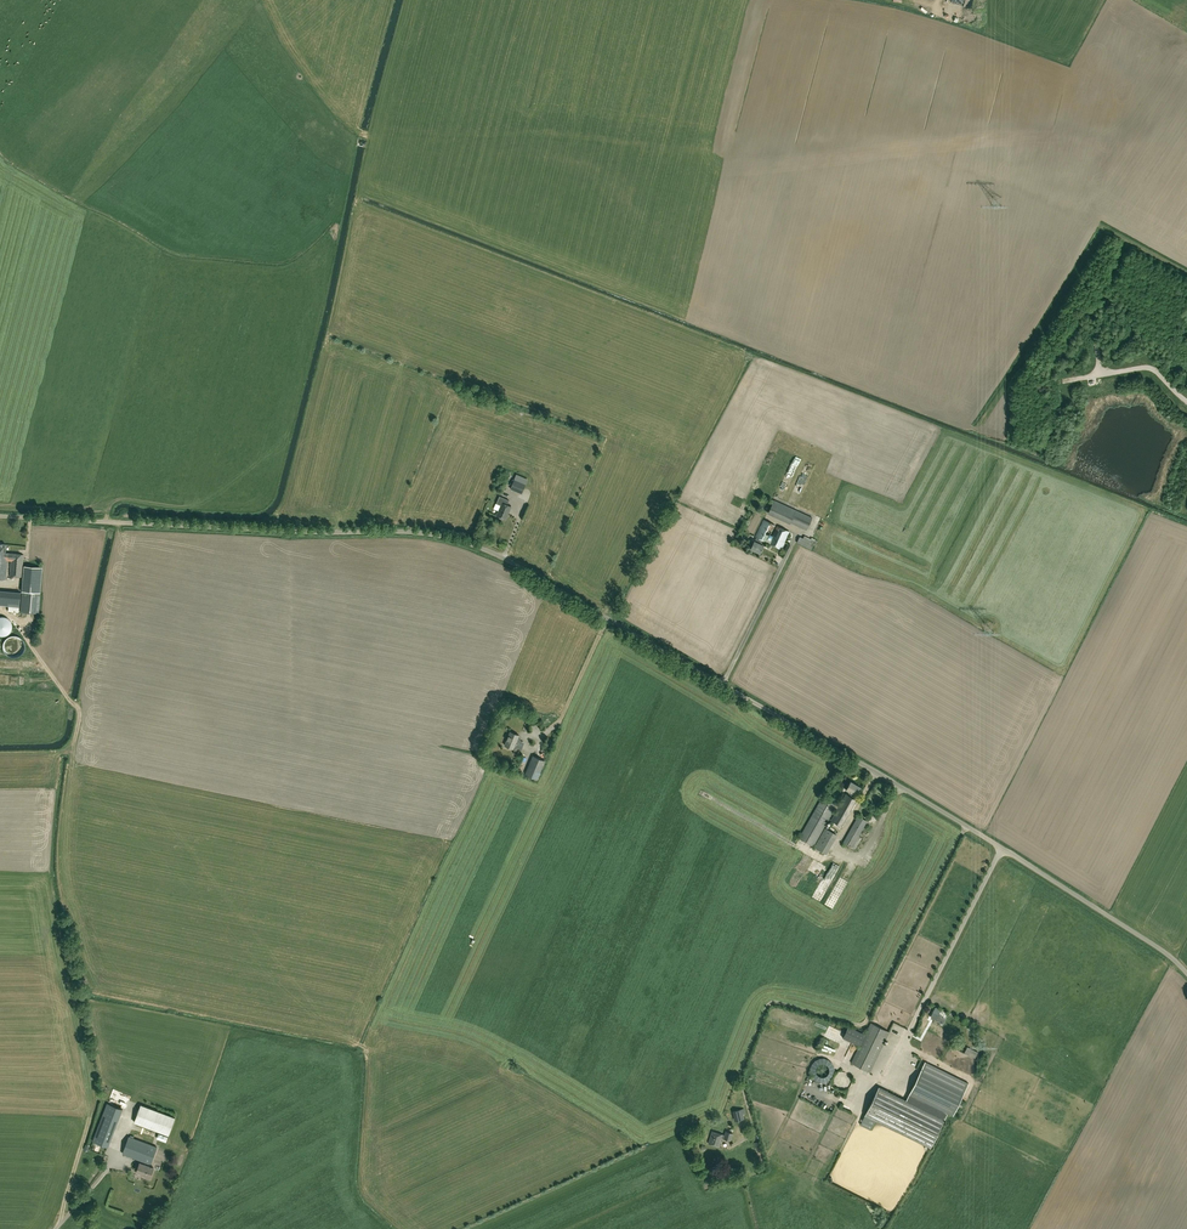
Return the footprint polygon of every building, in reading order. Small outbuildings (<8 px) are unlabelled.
[(795,480),(802,459),(796,457),(789,478),(795,480)] [(809,480),(815,467),(808,464),(802,477),(809,480)] [(500,496),(496,503),(501,505),(497,515),(501,517),(501,518),(505,520),(506,519),(511,507),(507,505),(509,500),(500,496)] [(768,512),(807,529),(812,517),(773,500),(768,512)] [(764,541),(768,543),(772,536),(770,535),(775,525),(764,520),(755,537),(757,538),(755,541),(754,541),(751,549),(760,553),(764,545),(762,545),(764,541)] [(772,536),(768,543),(781,549),(784,543),(784,542),(789,532),(777,526),(772,536)] [(797,542),(811,549),(813,544),(815,545),(817,541),(816,540),(816,539),(812,537),(811,538),(804,535),(803,538),(799,536),(797,542)] [(5,579),(7,560),(10,561),(9,575),(22,576),(24,554),(5,552),(6,544),(0,544),(0,578),(5,579)] [(23,590),(20,612),(37,613),(42,567),(24,565),(22,590),(23,590)] [(8,606),(7,611),(18,612),(19,607),(20,592),(0,590),(0,605),(8,606)] [(0,617),(0,635),(1,635),(3,635),(5,635),(6,634),(8,633),(10,632),(11,630),(11,628),(12,626),(11,624),(11,622),(9,620),(8,619),(6,618),(4,617),(2,617),(0,617)] [(12,655),(14,655),(15,655),(16,655),(17,654),(18,653),(19,653),(19,652),(20,651),(21,650),(21,649),(21,647),(22,646),(22,645),(21,644),(21,643),(21,642),(20,641),(19,640),(19,639),(18,638),(17,637),(16,637),(15,636),(14,636),(12,636),(11,636),(10,636),(9,636),(8,637),(7,637),(6,638),(5,639),(4,640),(3,641),(3,642),(3,643),(2,644),(2,645),(2,646),(2,647),(3,649),(3,650),(3,651),(4,652),(5,653),(6,653),(7,654),(8,655),(9,655),(10,655),(11,655),(12,655)] [(517,741),(519,735),(510,731),(505,745),(513,749),(514,747),(515,747),(520,749),(522,743),(517,741)] [(545,761),(533,756),(525,774),(537,779),(545,761)] [(861,787),(851,781),(846,789),(849,791),(847,794),(846,793),(839,806),(823,797),(799,838),(813,846),(834,808),(837,809),(831,820),(842,826),(849,815),(847,814),(849,810),(851,811),(859,796),(856,794),(861,787)] [(858,816),(843,842),(852,847),(867,821),(865,820),(872,808),(863,803),(856,814),(858,816)] [(815,897),(823,902),(840,872),(848,858),(844,856),(845,855),(842,854),(837,863),(829,859),(826,865),(831,868),(815,897)] [(816,866),(814,873),(827,877),(829,870),(816,866)] [(836,886),(828,905),(836,909),(841,897),(844,890),(836,886)] [(942,1023),(945,1018),(932,1011),(930,1016),(942,1023)] [(851,1063),(870,1072),(890,1032),(871,1023),(865,1035),(848,1026),(843,1038),(860,1046),(851,1063)] [(931,1030),(921,1047),(930,1052),(940,1035),(931,1030)] [(943,1039),(935,1054),(941,1058),(949,1042),(943,1039)] [(967,1054),(975,1058),(978,1052),(970,1048),(967,1054)] [(879,1087),(865,1116),(930,1148),(963,1081),(922,1061),(903,1099),(879,1087)] [(123,1109),(107,1103),(93,1141),(108,1147),(123,1109)] [(169,1135),(175,1118),(141,1105),(134,1122),(169,1135)] [(744,1119),(741,1109),(732,1111),(735,1121),(744,1119)] [(724,1134),(712,1131),(708,1143),(719,1147),(722,1138),(731,1140),(733,1133),(725,1131),(724,1134)] [(129,1136),(123,1153),(141,1160),(137,1172),(150,1177),(154,1167),(144,1163),(145,1161),(151,1163),(157,1147),(129,1136)] [(762,1153),(760,1141),(754,1143),(755,1147),(757,1147),(759,1154),(762,1153)]
